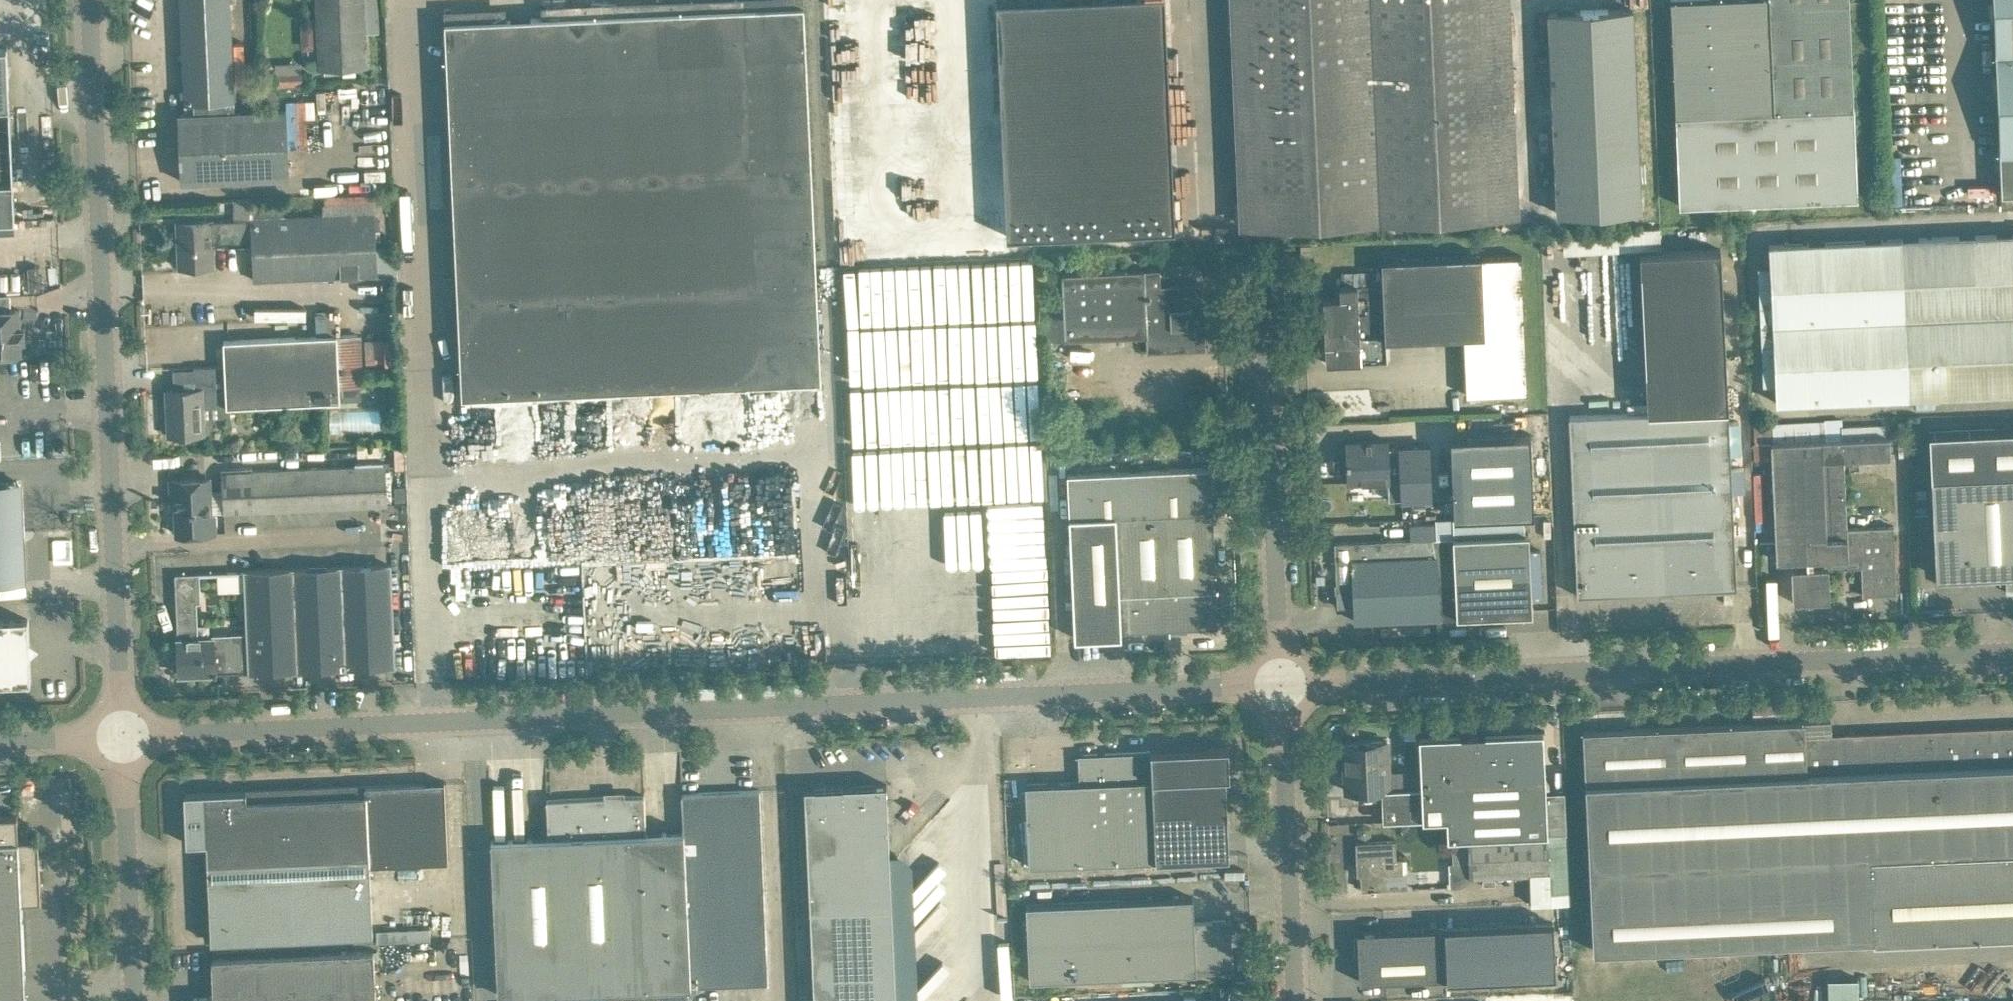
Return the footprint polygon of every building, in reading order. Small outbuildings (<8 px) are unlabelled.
[(255,109),(235,110),(230,0),(181,0),(186,100),(194,100),(194,112),(179,112),(180,121),(255,118),(255,109)] [(319,63),(367,61),(365,0),(317,0),(319,63)] [(1005,178),(1172,171),(1165,0),(997,0),(1005,178)] [(1522,216),(1520,165),(1515,165),(1513,136),(1514,136),(1519,132),(1517,85),(1494,86),(1491,0),(1249,0),(1259,227),(1522,216)] [(1849,0),(1670,0),(1679,204),(1857,194),(1849,0)] [(1999,151),(2001,193),(2012,192),(2012,0),(1993,0),(1999,151)] [(821,379),(816,263),(804,4),(445,21),(462,396),(821,379)] [(1557,211),(1641,208),(1632,7),(1548,11),(1557,211)] [(15,219),(7,46),(0,47),(0,219),(15,219)] [(278,85),(302,83),(301,61),(277,62),(278,85)] [(182,180),(289,176),(286,108),(255,109),(255,118),(180,121),(182,180)] [(1172,171),(1005,178),(1007,235),(1175,228),(1172,171)] [(284,216),(178,221),(180,265),(214,263),(213,244),(253,242),(255,279),(372,274),(378,274),(375,192),(325,194),(325,202),(323,203),(323,214),(284,216)] [(2012,391),(2012,232),(1900,237),(1904,316),(1772,323),(1776,402),(2012,391)] [(1772,323),(1904,316),(1900,237),(1768,243),(1772,323)] [(1311,243),(1300,244),(1301,247),(1301,254),(1311,254),(1311,243)] [(1647,411),(1569,415),(1577,595),(1583,594),(1583,592),(1660,588),(1660,594),(1673,593),(1673,587),(1711,586),(1711,588),(1736,587),(1730,452),(1740,451),(1739,419),(1728,420),(1720,248),(1639,251),(1647,411)] [(1326,362),(1361,360),(1387,358),(1386,338),(1464,334),(1467,393),(1528,390),(1521,253),(1481,255),(1481,253),(1381,258),(1382,282),(1340,284),(1340,296),(1323,297),(1326,362)] [(1206,348),(1204,315),(1203,282),(1161,284),(1160,268),(1146,269),(1148,336),(1149,351),(1206,348)] [(1146,269),(1063,272),(1065,314),(1066,339),(1066,340),(1148,336),(1146,269)] [(25,327),(20,327),(20,308),(0,309),(0,354),(21,353),(21,339),(25,339),(25,327)] [(362,335),(224,339),(225,364),(227,404),(228,418),(231,418),(230,403),(342,399),(341,387),(364,385),(362,335)] [(396,336),(365,338),(367,362),(398,360),(396,336)] [(196,387),(167,389),(169,433),(204,431),(203,405),(221,404),(222,418),(228,418),(227,404),(225,364),(195,365),(196,387)] [(1850,557),(1849,524),(1845,457),(1890,454),(1890,436),(1886,436),(1885,423),(1843,425),(1843,417),(1754,422),(1754,441),(1753,441),(1754,461),(1772,460),(1776,560),(1791,559),(1793,601),(1830,599),(1828,557),(1850,557)] [(1929,430),(1936,574),(2012,571),(2012,426),(1929,430)] [(1468,434),(1450,435),(1451,453),(1454,516),(1534,512),(1531,432),(1531,431),(1468,434)] [(1388,439),(1346,441),(1348,481),(1388,479),(1389,496),(1401,496),(1401,476),(1399,446),(1388,447),(1388,439)] [(1429,445),(1399,446),(1401,476),(1401,496),(1402,499),(1431,497),(1429,445)] [(176,507),(177,533),(212,531),(211,514),(211,511),(380,504),(387,503),(385,460),(355,462),(355,465),(252,469),(252,466),(225,468),(222,471),(223,492),(210,492),(209,477),(171,479),(172,496),(175,496),(176,507)] [(1211,465),(1067,472),(1074,637),(1121,635),(1121,631),(1169,629),(1169,634),(1170,634),(1170,629),(1218,626),(1211,465)] [(20,538),(25,538),(25,539),(26,539),(25,521),(24,521),(24,522),(19,523),(17,480),(0,481),(0,580),(17,579),(17,580),(22,580),(20,538)] [(407,484),(395,484),(396,500),(408,499),(407,484)] [(1434,537),(1438,617),(1439,617),(1438,613),(1457,612),(1457,616),(1533,613),(1530,533),(1525,533),(1524,514),(1435,518),(1436,537),(1434,537)] [(1893,522),(1849,524),(1850,557),(1861,556),(1861,566),(1862,594),(1896,592),(1893,522)] [(1356,620),(1438,617),(1434,537),(1334,541),(1337,606),(1355,605),(1356,620)] [(245,571),(248,632),(250,669),(250,668),(250,670),(394,664),(390,564),(245,571)] [(248,632),(233,633),(197,634),(195,598),(200,599),(199,573),(176,574),(179,637),(178,637),(179,673),(217,671),(217,670),(250,669),(248,632)] [(31,681),(28,618),(0,619),(0,683),(31,681)] [(1583,730),(1593,948),(1772,940),(1778,940),(1796,939),(1806,939),(1870,936),(1871,940),(2012,935),(2012,727),(1831,735),(1831,719),(1583,730)] [(1543,731),(1545,731),(1545,730),(1484,732),(1485,732),(1485,731),(1461,732),(1461,733),(1419,735),(1421,787),(1394,788),(1382,789),(1383,820),(1423,818),(1423,817),(1447,816),(1448,836),(1452,836),(1452,838),(1547,833),(1543,731)] [(1394,788),(1393,770),(1389,771),(1387,739),(1343,741),(1344,764),(1347,763),(1348,791),(1358,791),(1358,792),(1364,792),(1364,790),(1382,789),(1394,788)] [(1229,856),(1229,855),(1226,775),(1230,775),(1228,746),(1078,753),(1079,781),(1025,783),(1029,865),(1229,856)] [(373,933),(370,864),(448,860),(445,781),(365,784),(366,794),(247,799),(247,790),(185,793),(187,842),(207,841),(211,941),(373,933)] [(814,1000),(896,1000),(887,783),(805,787),(814,1000)] [(644,794),(547,798),(548,836),(491,839),(498,994),(691,985),(690,974),(697,973),(697,985),(768,982),(760,789),(682,792),(684,830),(646,832),(644,794)] [(19,836),(18,813),(0,813),(0,837),(19,836)] [(1547,833),(1452,838),(1453,861),(1469,861),(1470,875),(1549,872),(1547,833)] [(0,837),(0,1000),(26,999),(22,899),(42,898),(39,835),(19,836),(0,837)] [(1360,874),(1361,888),(1408,885),(1407,873),(1403,873),(1402,857),(1395,858),(1394,839),(1356,841),(1357,874),(1360,874)] [(1233,970),(1231,919),(1194,921),(1193,896),(1026,903),(1029,979),(1233,970)] [(1554,972),(1553,958),(1552,922),(1445,927),(1357,931),(1359,980),(1447,976),(1447,977),(1554,972)] [(194,1000),(376,1000),(374,950),(212,957),(214,996),(194,997),(194,1000)] [(1828,1000),(1859,1000),(1858,975),(1827,976),(1828,1000)]
